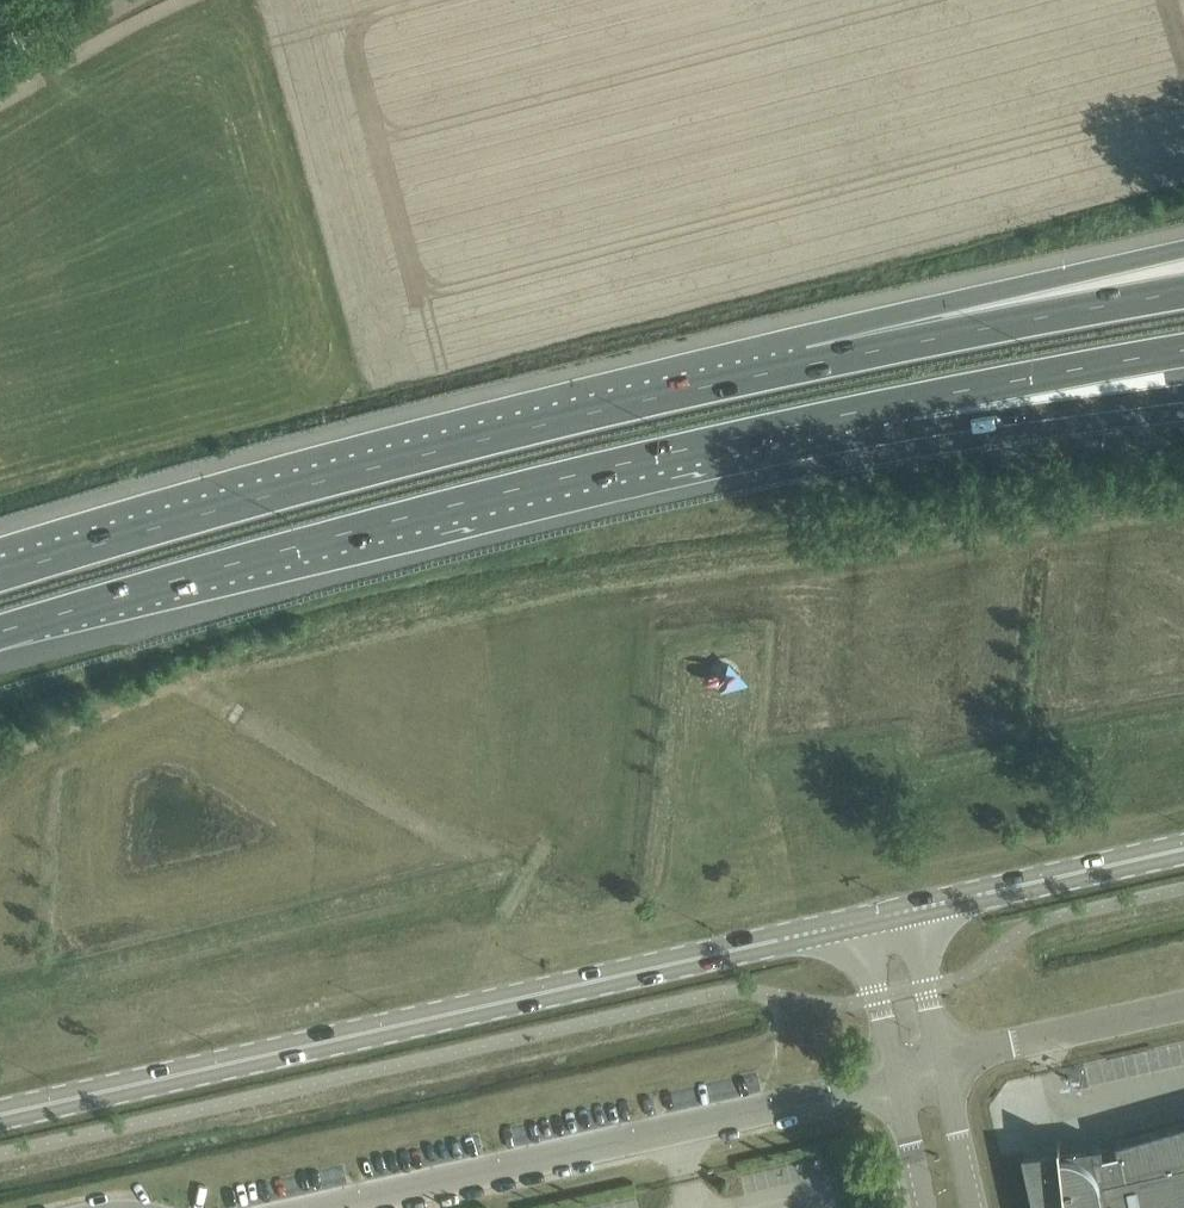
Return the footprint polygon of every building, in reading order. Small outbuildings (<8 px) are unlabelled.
[(1116,1137),(1118,1146),(1062,1159),(1061,1150),(1027,1153),(1039,1207),(1183,1207),(1183,1118),(1116,1137)]
